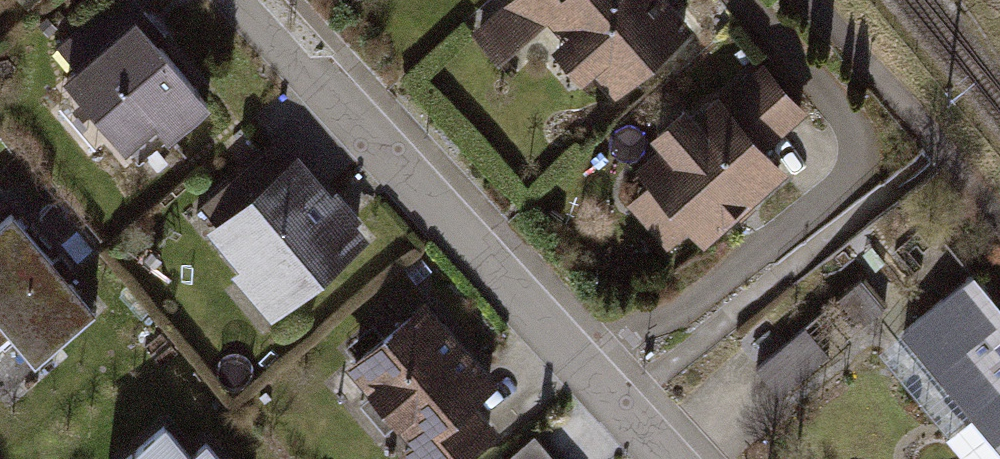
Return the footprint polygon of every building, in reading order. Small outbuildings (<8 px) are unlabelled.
[(474,37),(500,65),(548,22),(618,99),(695,31),(681,16),(689,9),(681,0),(515,0),(474,37)] [(214,109),(138,15),(62,76),(126,155),(161,127),(173,142),(214,109)] [(683,268),(790,178),(769,153),(808,119),(760,62),(695,117),(688,109),(650,141),(661,154),(637,175),(650,190),(631,207),(683,268)] [(372,244),(301,159),(210,234),(245,275),(237,281),(274,325),(372,244)] [(11,220),(0,230),(0,348),(10,339),(36,368),(96,315),(11,220)] [(909,334),(999,446),(999,311),(976,281),(909,334)] [(427,301),(351,360),(376,392),(368,398),(416,458),(465,458),(498,433),(475,404),(495,389),(427,301)] [(167,429),(128,458),(223,458),(210,441),(189,457),(167,429)] [(516,458),(555,458),(539,440),(516,458)]
